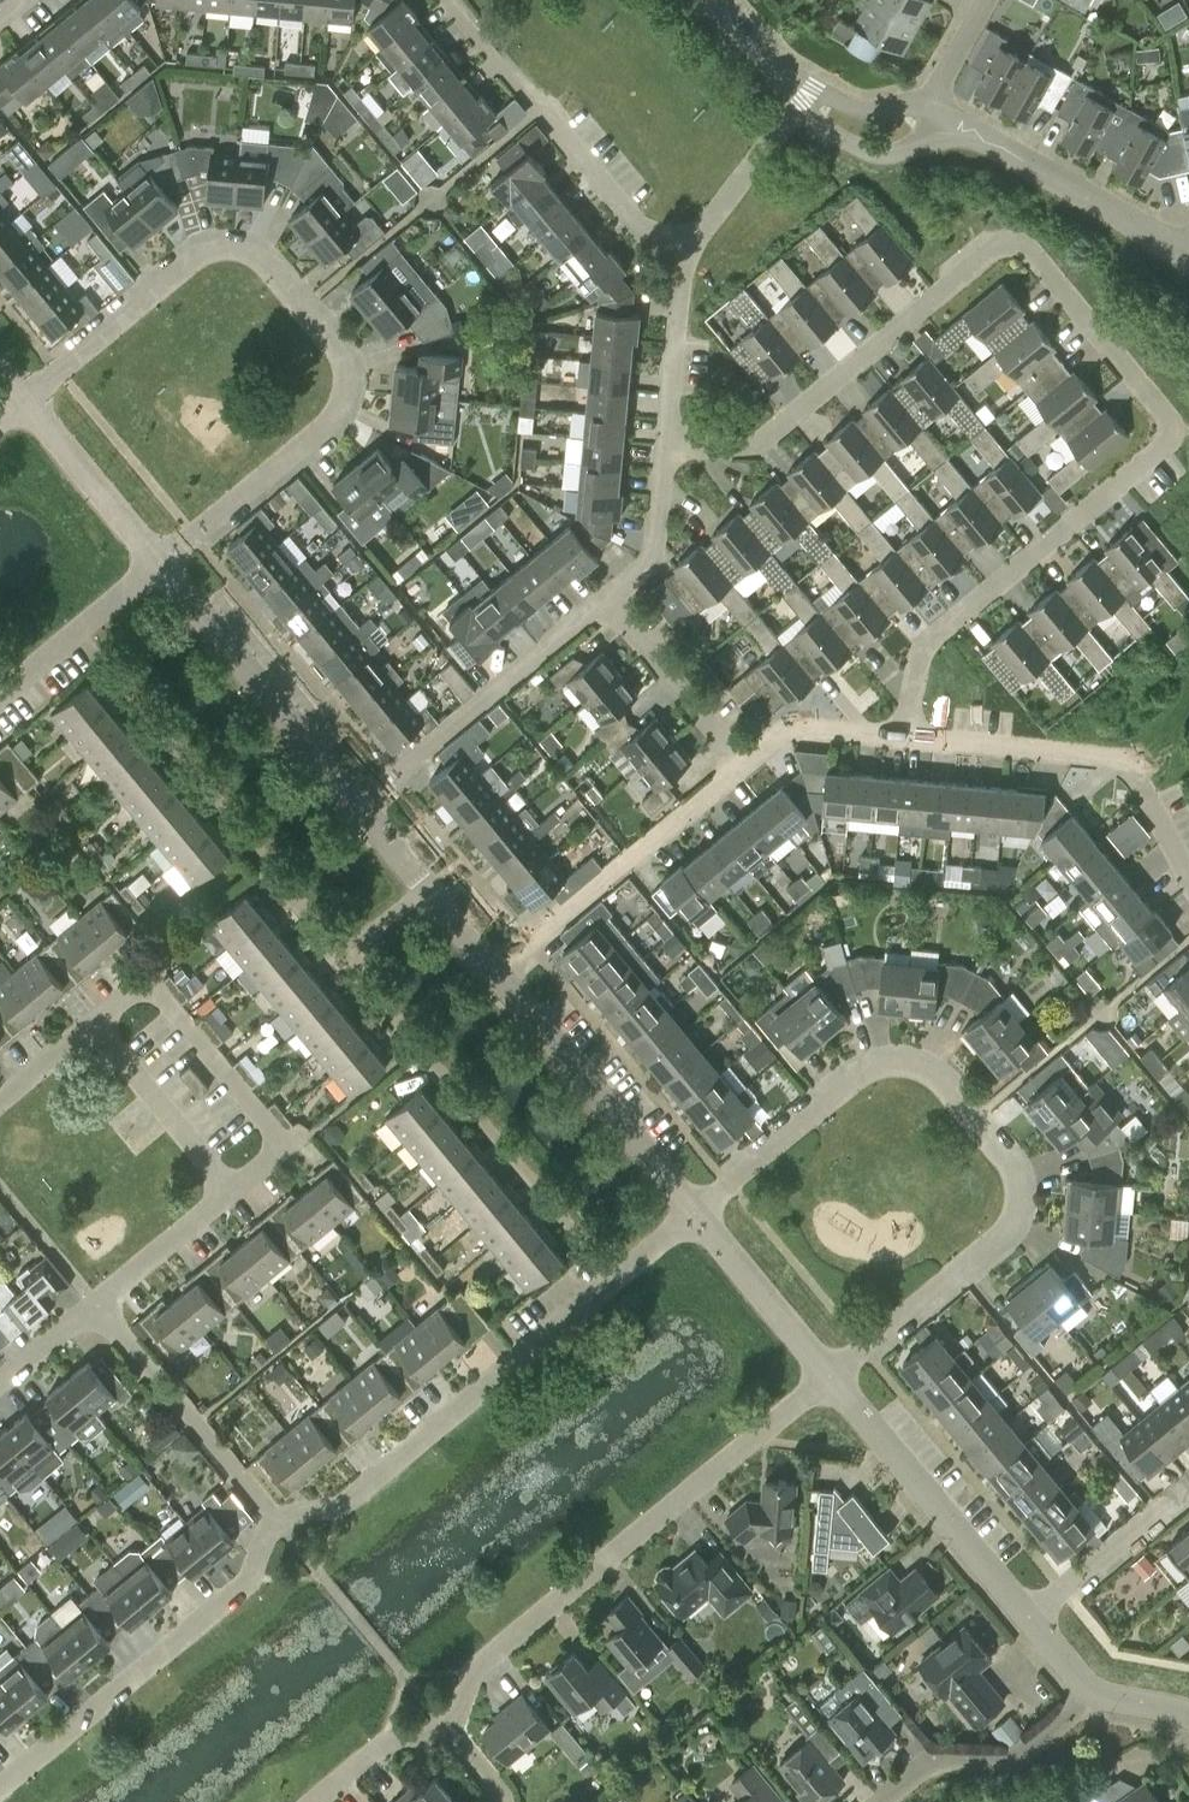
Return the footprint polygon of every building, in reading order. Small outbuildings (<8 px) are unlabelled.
[(129,31),(104,0),(85,0),(77,7),(103,37),(111,47),(129,31)] [(129,31),(144,18),(136,9),(141,5),(137,0),(104,0),(129,31)] [(231,8),(255,10),(256,0),(232,0),(231,8)] [(255,10),(280,12),(281,0),(256,0),(255,10)] [(280,12),(304,15),(306,0),(281,0),(280,12)] [(304,15),(329,17),(330,0),(306,0),(304,15)] [(329,17),(354,19),(355,0),(330,0),(329,17)] [(384,47),(418,18),(404,0),(401,0),(398,2),(396,0),(373,0),(370,5),(364,17),(372,24),(368,27),(384,47)] [(871,1),(914,26),(929,0),(872,0),(871,1)] [(1091,0),(1067,0),(1085,10),(1091,0)] [(899,52),(914,26),(871,1),(856,28),(839,18),(830,33),(864,53),(873,38),(899,52)] [(1179,1),(1157,14),(1166,28),(1188,15),(1179,1)] [(103,37),(77,7),(58,22),(84,53),(103,37)] [(418,18),(384,47),(400,66),(430,40),(415,22),(419,19),(418,18)] [(84,53),(58,22),(39,38),(65,69),(72,77),(90,62),(84,53)] [(975,90),(1001,105),(1026,59),(1019,55),(1016,44),(990,29),(972,60),(983,66),(985,72),(975,90)] [(18,50),(46,84),(65,69),(39,38),(21,53),(18,49),(18,50)] [(404,94),(415,85),(446,59),(430,40),(400,66),(389,75),(404,94)] [(1137,48),(1138,60),(1160,58),(1159,46),(1137,48)] [(46,84),(18,50),(0,64),(0,68),(2,70),(0,72),(0,105),(18,90),(27,100),(46,84)] [(186,63),(201,64),(202,54),(187,53),(186,63)] [(217,55),(202,54),(201,64),(216,65),(217,55)] [(431,104),(461,78),(446,59),(415,85),(431,104)] [(1033,63),(1026,59),(1001,105),(1027,119),(1037,102),(1043,100),(1054,106),(1071,75),(1045,60),(1033,63)] [(284,72),(300,74),(301,63),(285,62),(284,72)] [(234,74),(249,75),(250,65),(235,63),(234,74)] [(315,65),(301,63),(300,74),(314,75),(315,65)] [(144,64),(133,73),(139,82),(151,72),(144,64)] [(265,66),(250,65),(249,75),(264,77),(265,66)] [(127,91),(139,82),(133,73),(121,83),(127,91)] [(461,78),(431,104),(423,110),(438,129),(446,123),(481,94),(480,94),(476,97),(473,93),(461,78)] [(1088,154),(1093,145),(1106,153),(1132,108),(1102,93),(1076,78),(1059,109),(1070,115),(1071,121),(1061,139),(1088,154)] [(88,96),(95,105),(102,113),(120,98),(105,81),(88,96)] [(147,81),(148,96),(156,96),(157,106),(167,105),(166,81),(147,81)] [(352,86),(344,92),(353,103),(361,97),(352,86)] [(481,94),(446,123),(462,142),(474,156),(490,142),(488,139),(493,135),(496,139),(509,129),(500,118),(496,121),(492,117),(497,114),(481,94)] [(508,96),(494,108),(506,122),(520,110),(508,96)] [(361,97),(353,103),(369,122),(377,116),(361,97)] [(90,123),(102,113),(95,105),(83,115),(90,123)] [(1179,109),(1181,120),(1180,120),(1182,127),(1188,155),(1188,107),(1179,109)] [(1132,108),(1106,153),(1119,160),(1115,168),(1142,183),(1146,175),(1159,182),(1162,177),(1169,182),(1174,174),(1173,173),(1188,169),(1188,157),(1188,155),(1182,127),(1171,130),(1132,108)] [(377,116),(369,122),(385,141),(393,135),(377,116)] [(94,147),(103,140),(94,129),(85,137),(94,147)] [(394,153),(402,146),(393,135),(385,141),(394,153)] [(37,149),(45,159),(56,150),(48,140),(37,149)] [(507,170),(492,183),(508,202),(545,172),(519,140),(497,159),(507,170)] [(264,203),(267,171),(281,172),(278,179),(290,186),(304,160),(291,154),(292,144),(268,142),(267,158),(240,155),(235,201),(264,203)] [(207,198),(235,201),(240,155),(212,153),(213,147),(190,145),(176,149),(185,177),(199,173),(196,165),(210,166),(207,198)] [(116,178),(127,190),(156,226),(178,207),(158,182),(169,173),(171,181),(185,177),(176,149),(135,162),(116,178)] [(415,177),(422,186),(438,173),(431,164),(415,177)] [(40,196),(56,184),(40,165),(25,177),(40,196)] [(291,217),(309,240),(342,212),(354,202),(343,188),(344,187),(344,182),(330,165),(306,186),(315,197),(291,217)] [(393,165),(379,175),(396,200),(411,189),(393,165)] [(14,181),(6,172),(0,177),(0,192),(14,181)] [(542,175),(545,172),(508,202),(512,200),(520,209),(511,217),(519,226),(528,219),(558,194),(542,175)] [(0,192),(0,208),(21,191),(14,181),(0,192)] [(134,244),(156,226),(127,190),(113,201),(104,190),(84,206),(102,228),(112,219),(134,244)] [(868,235),(844,254),(874,290),(885,282),(887,284),(914,262),(857,193),(843,205),(868,235)] [(558,194),(528,219),(544,239),(574,213),(558,194)] [(84,237),(93,229),(75,208),(66,215),(84,237)] [(10,221),(0,209),(0,230),(10,221)] [(353,226),(342,212),(309,240),(327,262),(352,241),(361,252),(386,232),(372,216),(366,215),(353,226)] [(574,213),(544,239),(560,258),(591,233),(574,213)] [(0,230),(0,267),(38,236),(30,227),(21,235),(10,221),(0,230)] [(830,266),(806,286),(836,322),(847,313),(849,316),(876,293),(874,290),(844,254),(819,224),(805,236),(830,266)] [(97,233),(87,241),(102,259),(111,251),(97,233)] [(591,233),(560,258),(576,278),(610,250),(606,252),(591,233)] [(0,267),(0,270),(17,291),(47,266),(36,253),(45,245),(38,236),(0,267)] [(392,240),(367,260),(376,271),(352,291),(370,314),(403,286),(419,273),(392,240)] [(498,256),(486,241),(475,250),(487,265),(498,256)] [(626,270),(610,250),(576,278),(593,298),(596,295),(602,302),(634,292),(620,275),(626,270)] [(118,294),(136,280),(111,251),(102,259),(94,265),(118,294)] [(792,297),(769,317),(798,353),(809,344),(812,347),(839,325),(836,322),(806,286),(782,256),(767,267),(792,297)] [(47,266),(17,291),(35,313),(65,288),(47,266)] [(509,269),(498,278),(514,297),(525,288),(509,269)] [(419,273),(403,286),(370,314),(388,336),(413,316),(423,327),(447,307),(437,295),(419,273)] [(928,357),(930,359),(942,350),(945,354),(975,329),(995,352),(1034,321),(1031,323),(1022,312),(1024,310),(1003,283),(934,339),(926,329),(913,339),(928,357)] [(801,356),(798,353),(769,317),(744,287),(730,299),(754,329),(729,349),(735,356),(759,385),(771,375),(774,378),(801,356)] [(76,301),(65,288),(35,313),(54,336),(68,324),(74,331),(99,310),(85,294),(76,301)] [(541,307),(531,296),(525,288),(514,297),(530,317),(541,307)] [(632,314),(634,292),(602,302),(601,311),(597,310),(594,336),(638,339),(640,314),(632,314)] [(976,392),(1006,367),(1026,391),(1062,361),(1053,350),(1056,347),(1034,321),(995,352),(965,377),(976,392)] [(533,331),(532,346),(531,355),(545,356),(546,347),(548,331),(533,331)] [(631,365),(633,340),(638,339),(594,336),(592,361),(631,365)] [(429,368),(397,365),(394,393),(454,399),(455,382),(460,378),(462,357),(431,353),(429,368)] [(545,366),(545,356),(531,355),(530,365),(545,366)] [(985,426),(963,399),(954,388),(930,359),(928,357),(901,379),(903,382),(893,391),(892,391),(922,427),(946,407),(971,437),(985,426)] [(589,386),(628,390),(631,365),(592,361),(589,386)] [(1058,429),(1094,400),(1097,397),(1075,370),(1072,373),(1062,361),(1026,391),(1047,416),(1006,449),(1015,460),(1026,452),(1028,455),(1058,430),(1058,429)] [(587,412),(626,415),(628,390),(589,386),(587,412)] [(863,410),(866,413),(855,422),(854,422),(884,459),(885,458),(884,458),(908,438),(933,468),(947,457),(922,427),(892,391),(893,391),(890,388),(863,410)] [(456,421),(452,417),(454,399),(394,393),(391,422),(423,425),(422,440),(454,443),(456,421)] [(521,396),(521,405),(535,407),(535,397),(521,396)] [(1106,408),(1103,411),(1094,400),(1058,429),(1058,430),(1078,454),(1048,478),(1059,492),(1128,435),(1106,408)] [(534,417),(535,407),(521,405),(519,430),(533,432),(534,417)] [(584,437),(624,441),(626,415),(587,412),(584,437)] [(825,441),(828,444),(817,453),(816,454),(846,490),(847,489),(870,470),(895,500),(909,488),(885,458),(884,459),(854,422),(855,422),(852,419),(825,441)] [(1015,517),(1042,495),(985,426),(971,437),(995,467),(972,487),(971,487),(1001,523),(1002,523),(1012,514),(1015,517)] [(582,462),(621,466),(624,441),(584,437),(582,462)] [(405,455),(392,466),(378,448),(355,466),(394,512),(448,468),(420,453),(410,461),(405,455)] [(537,449),(522,448),(521,457),(536,458),(537,449)] [(788,473),(790,475),(779,484),(779,485),(808,521),(809,521),(833,501),(857,531),(871,519),(847,489),(846,490),(816,454),(817,453),(815,450),(788,473)] [(1039,469),(1028,456),(1020,462),(1031,475),(1039,469)] [(520,467),(535,468),(536,458),(521,457),(520,467)] [(977,548),(1004,526),(1002,523),(1001,523),(971,487),(972,487),(947,457),(933,468),(958,499),(934,518),(933,519),(963,555),(964,554),(975,545),(977,548)] [(621,466),(582,462),(579,488),(623,492),(619,491),(621,466)] [(380,529),(380,524),(394,512),(355,466),(333,485),(354,509),(343,519),(363,543),(380,529)] [(502,473),(485,483),(491,493),(508,483),(502,473)] [(313,495),(298,476),(287,485),(303,503),(313,495)] [(750,504),(752,507),(741,516),(771,552),(795,532),(819,562),(834,551),(809,521),(808,521),(779,485),(779,484),(777,482),(750,504)] [(472,488),(442,510),(452,525),(482,503),(472,488)] [(612,516),(621,517),(623,492),(579,488),(577,513),(581,513),(580,522),(610,538),(612,516)] [(939,579),(966,557),(964,554),(963,555),(933,519),(934,518),(909,488),(895,500),(920,530),(896,549),(896,550),(925,586),(926,586),(937,576),(939,579)] [(905,513),(896,502),(873,521),(882,532),(905,513)] [(510,515),(500,504),(493,510),(502,521),(510,515)] [(242,534),(228,546),(247,569),(277,544),(266,531),(275,523),(261,507),(236,528),(242,534)] [(480,521),(488,530),(502,521),(493,510),(480,521)] [(714,538),(704,547),(703,547),(733,584),(733,583),(757,563),(782,594),(796,582),(771,552),(741,516),(739,513),(712,535),(714,538)] [(320,522),(328,531),(337,524),(330,514),(320,522)] [(901,611),(928,588),(926,586),(925,586),(896,550),(896,549),(871,519),(857,531),(882,561),(858,581),(888,617),(899,608),(901,611)] [(599,559),(593,552),(610,538),(580,522),(574,528),(571,525),(552,541),(579,575),(599,559)] [(1096,560),(1096,561),(1126,597),(1132,604),(1155,584),(1174,607),(1176,606),(1181,612),(1188,606),(1188,596),(1188,595),(1167,569),(1178,560),(1155,532),(1144,542),(1131,527),(1105,549),(1107,551),(1096,560)] [(470,548),(461,537),(454,543),(463,554),(470,548)] [(579,575),(552,541),(532,557),(557,588),(576,572),(579,575)] [(351,543),(339,553),(345,560),(357,550),(351,543)] [(446,549),(456,560),(463,554),(454,543),(446,549)] [(265,591),(295,566),(277,544),(247,569),(265,591)] [(677,629),(719,595),(744,625),(758,613),(733,583),(733,584),(703,547),(704,547),(701,544),(674,566),(677,569),(647,593),(677,629)] [(357,553),(346,561),(355,572),(368,561),(359,551),(357,553)] [(863,642),(890,620),(888,617),(858,581),(834,551),(819,562),(844,592),(821,612),(820,612),(850,649),(850,648),(861,639),(863,642)] [(306,557),(295,566),(265,591),(283,613),(323,581),(334,572),(325,561),(316,569),(306,557)] [(557,588),(532,557),(512,573),(537,604),(557,588)] [(1069,583),(1058,592),(1088,628),(1099,619),(1112,608),(1137,638),(1151,626),(1132,604),(1126,597),(1096,561),(1096,560),(1094,558),(1067,580),(1069,583)] [(415,567),(409,559),(398,568),(404,576),(415,567)] [(537,604),(512,573),(493,589),(517,620),(537,604)] [(387,585),(378,574),(367,584),(375,594),(387,585)] [(498,636),(517,620),(493,589),(484,578),(463,595),(500,639),(498,636)] [(330,590),(323,581),(283,613),(302,635),(332,611),(341,603),(330,590)] [(826,673),(853,651),(850,648),(850,649),(820,612),(821,612),(796,582),(782,594),(806,624),(783,643),(782,644),(812,680),(813,679),(823,670),(826,673)] [(1031,614),(1020,623),(1050,660),(1051,659),(1061,650),(1074,640),(1099,670),(1113,658),(1088,628),(1058,592),(1056,589),(1029,611),(1031,614)] [(451,643),(469,665),(500,639),(463,595),(444,611),(463,633),(451,643)] [(412,618),(404,609),(398,614),(405,623),(412,618)] [(332,611),(302,635),(320,657),(359,625),(352,616),(343,624),(332,611)] [(788,704),(815,682),(813,679),(812,680),(782,644),(783,643),(758,613),(744,625),(769,655),(744,675),(757,691),(740,705),(757,725),(786,702),(788,704)] [(359,625),(320,657),(339,680),(369,655),(369,656),(380,646),(369,633),(378,625),(370,617),(360,626),(359,625)] [(1076,689),(1051,659),(1050,660),(1020,623),(1018,620),(991,642),(994,645),(982,655),(1012,691),(1037,671),(1061,701),(1076,689)] [(1167,644),(1177,656),(1188,646),(1188,626),(1184,630),(1167,644)] [(413,640),(421,649),(429,642),(422,633),(413,640)] [(560,687),(567,681),(585,702),(620,674),(602,652),(583,668),(574,657),(550,676),(560,687)] [(369,655),(339,680),(357,702),(396,670),(389,661),(379,668),(369,656),(369,655)] [(464,701),(476,691),(451,662),(439,672),(464,701)] [(396,670),(357,702),(375,724),(405,700),(395,687),(404,679),(396,670)] [(619,711),(638,695),(620,674),(585,702),(603,724),(595,730),(605,741),(628,722),(619,711)] [(52,715),(70,736),(111,702),(103,693),(99,697),(88,684),(52,715)] [(416,713),(405,700),(375,724),(394,747),(420,726),(426,732),(439,721),(425,705),(416,713)] [(111,702),(70,736),(87,757),(124,727),(113,715),(118,711),(111,702)] [(656,717),(637,733),(628,722),(605,741),(614,752),(621,746),(639,768),(674,739),(656,717)] [(490,732),(480,719),(440,752),(450,763),(430,780),(448,801),(480,774),(471,764),(485,753),(477,743),(490,732)] [(124,727),(87,757),(105,778),(146,744),(138,735),(134,739),(124,727)] [(665,782),(692,760),(674,739),(639,768),(656,789),(642,801),(651,813),(674,793),(665,782)] [(40,779),(8,741),(0,748),(0,812),(40,779)] [(146,744),(105,778),(122,800),(158,769),(148,757),(153,753),(146,744)] [(562,759),(556,764),(563,772),(572,765),(568,759),(562,759)] [(158,769),(122,800),(139,821),(181,787),(173,778),(169,782),(158,769)] [(520,769),(509,778),(516,786),(527,777),(520,769)] [(782,786),(762,802),(787,833),(807,816),(806,815),(813,809),(808,793),(801,769),(782,786)] [(849,813),(852,773),(801,769),(808,793),(813,809),(823,810),(849,813)] [(852,773),(849,813),(874,815),(878,776),(852,773)] [(480,774),(448,801),(465,822),(497,795),(480,774)] [(903,778),(878,776),(874,815),(900,818),(903,778)] [(505,795),(516,786),(509,778),(499,787),(505,795)] [(925,820),(928,781),(903,778),(900,818),(898,831),(920,833),(921,820),(924,820),(925,820)] [(951,822),(950,822),(954,783),(928,781),(925,820),(924,820),(923,834),(950,837),(951,822)] [(954,783),(950,822),(951,822),(976,825),(979,785),(954,783)] [(979,785),(976,825),(1001,827),(1004,788),(979,785)] [(583,794),(591,804),(600,796),(593,786),(583,794)] [(181,787),(139,821),(157,842),(193,812),(183,800),(188,796),(181,787)] [(1004,788),(1001,827),(1036,831),(1044,814),(1046,797),(1030,795),(1031,790),(1004,788)] [(1054,793),(1044,814),(1036,831),(1042,838),(1058,859),(1088,834),(1071,814),(1054,793)] [(482,843),(515,816),(497,795),(465,822),(482,843)] [(49,805),(59,816),(66,810),(56,799),(49,805)] [(787,833),(762,802),(742,819),(768,849),(787,833)] [(76,822),(66,810),(59,816),(69,828),(76,822)] [(555,811),(544,820),(550,827),(561,818),(555,811)] [(1119,856),(1146,837),(1128,811),(1101,829),(1119,856)] [(193,812),(157,842),(174,863),(216,829),(208,820),(204,824),(193,812)] [(499,863),(532,836),(515,816),(482,843),(499,863)] [(768,849),(742,819),(722,835),(747,866),(756,877),(777,860),(768,849)] [(539,836),(550,827),(544,820),(533,828),(539,836)] [(223,838),(216,829),(174,863),(192,885),(229,855),(218,842),(223,838)] [(1075,878),(1104,853),(1088,834),(1058,859),(1048,867),(1056,878),(1065,878),(1068,881),(1073,877),(1075,878)] [(703,851),(728,882),(747,866),(722,835),(703,851)] [(516,884),(549,857),(532,836),(499,863),(516,884)] [(84,847),(94,858),(101,853),(91,841),(84,847)] [(684,867),(681,865),(710,900),(709,897),(728,882),(703,851),(684,867)] [(111,864),(101,853),(94,858),(104,870),(111,864)] [(1091,898),(1121,873),(1104,853),(1075,878),(1091,898)] [(568,876),(578,888),(602,868),(592,855),(568,876)] [(859,870),(869,871),(870,856),(861,855),(859,870)] [(870,856),(869,871),(868,877),(894,879),(895,865),(879,864),(880,857),(870,856)] [(566,878),(549,857),(516,884),(534,905),(566,878)] [(718,909),(710,900),(681,865),(662,881),(663,883),(652,893),(670,915),(682,906),(698,925),(718,909)] [(961,880),(970,880),(972,866),(962,865),(961,880)] [(909,880),(919,881),(920,867),(911,866),(909,880)] [(981,867),(972,866),(970,880),(980,881),(981,867)] [(930,868),(920,867),(919,881),(929,882),(930,868)] [(1121,873),(1091,898),(1080,907),(1096,927),(1107,917),(1137,893),(1121,873)] [(802,875),(794,882),(803,893),(811,887),(802,875)] [(796,899),(803,893),(794,882),(787,888),(796,899)] [(119,889),(129,901),(136,895),(126,883),(119,889)] [(112,890),(80,917),(107,950),(116,942),(124,943),(125,944),(144,929),(112,890)] [(1137,893),(1107,917),(1096,927),(1112,946),(1121,939),(1155,911),(1155,910),(1153,912),(1137,893)] [(210,924),(227,946),(269,912),(261,903),(256,907),(246,894),(210,924)] [(145,907),(136,895),(129,901),(138,912),(145,907)] [(1017,907),(1026,918),(1042,905),(1036,898),(1030,903),(1027,899),(1017,907)] [(588,931),(563,952),(581,974),(626,936),(609,916),(612,913),(602,900),(578,919),(588,931)] [(1042,905),(1026,918),(1033,925),(1048,913),(1042,905)] [(762,908),(755,914),(764,926),(771,919),(762,908)] [(1148,949),(1171,930),(1155,911),(1121,939),(1136,957),(1131,962),(1141,974),(1157,961),(1148,949)] [(269,912),(227,946),(245,967),(281,937),(271,925),(276,921),(269,912)] [(756,932),(764,926),(755,914),(747,920),(756,932)] [(989,932),(994,923),(987,916),(978,920),(980,930),(989,932)] [(80,917),(48,944),(79,982),(98,967),(97,966),(97,958),(107,950),(80,917)] [(655,927),(665,939),(674,932),(664,920),(655,927)] [(685,945),(674,932),(665,939),(667,941),(662,945),(671,956),(685,945)] [(1063,954),(1074,945),(1068,937),(1065,940),(1058,932),(1046,942),(1059,957),(1063,954)] [(626,936),(581,974),(598,995),(643,957),(626,936)] [(281,937),(245,967),(262,988),(303,954),(296,945),(291,949),(281,937)] [(774,946),(768,939),(755,950),(766,963),(773,956),(774,946)] [(61,998),(79,982),(48,944),(15,971),(42,1004),(52,996),(60,996),(61,998)] [(1080,952),(1074,945),(1063,954),(1069,961),(1080,952)] [(1163,989),(1180,1009),(1188,1001),(1188,959),(1184,952),(1146,983),(1156,995),(1163,989)] [(303,954),(262,988),(280,1009),(316,979),(306,967),(311,963),(303,954)] [(880,986),(878,1010),(906,1013),(911,966),(884,963),(885,957),(861,954),(847,958),(855,989),(869,985),(880,986)] [(643,957),(598,995),(616,1016),(648,989),(661,979),(643,957)] [(938,962),(937,969),(911,966),(906,1013),(934,1016),(936,992),(948,993),(961,1000),(976,971),(962,964),(938,962)] [(700,963),(688,972),(698,983),(709,974),(700,963)] [(812,979),(816,984),(796,1001),(826,1038),(848,1020),(833,1001),(841,994),(831,964),(812,979)] [(0,984),(0,1018),(15,1036),(33,1021),(32,1019),(33,1011),(42,1004),(15,971),(0,984)] [(1005,997),(989,979),(976,971),(961,1000),(974,1007),(981,1015),(962,1031),(980,1052),(1018,1021),(1001,1001),(1005,997)] [(163,980),(172,991),(179,986),(170,974),(163,980)] [(708,995),(719,986),(709,974),(698,983),(708,995)] [(316,979),(280,1009),(297,1031),(338,997),(331,987),(326,992),(316,979)] [(189,997),(179,986),(172,991),(182,1003),(189,997)] [(663,991),(655,997),(648,989),(616,1016),(633,1037),(666,1010),(673,1004),(663,991)] [(808,1059),(805,1056),(826,1038),(796,1001),(788,991),(755,1019),(797,1068),(808,1059)] [(719,1001),(736,1022),(744,1016),(727,995),(719,1001)] [(338,997),(297,1031),(315,1052),(351,1022),(341,1009),(346,1006),(338,997)] [(1180,1009),(1188,1020),(1188,1001),(1180,1009)] [(650,1058),(683,1031),(666,1010),(633,1037),(650,1058)] [(198,1022),(207,1034),(214,1028),(205,1016),(198,1022)] [(15,1036),(0,1018),(0,1048),(15,1036)] [(1038,1039),(1034,1042),(1018,1021),(980,1052),(998,1074),(1017,1059),(1025,1069),(1047,1050),(1038,1039)] [(351,1022),(315,1052),(332,1073),(373,1039),(366,1030),(361,1034),(351,1022)] [(750,1047),(761,1038),(752,1026),(741,1036),(750,1047)] [(224,1040),(214,1028),(207,1034),(217,1045),(224,1040)] [(1112,1066),(1129,1053),(1109,1028),(1105,1030),(1101,1030),(1096,1030),(1092,1028),(1086,1033),(1112,1066)] [(683,1031),(650,1058),(668,1079),(701,1052),(683,1031)] [(1141,1040),(1135,1032),(1127,1039),(1133,1047),(1141,1040)] [(776,1055),(761,1038),(750,1047),(744,1052),(758,1070),(776,1055)] [(381,1048),(373,1039),(332,1073),(350,1095),(386,1065),(376,1052),(381,1048)] [(1140,1056),(1149,1067),(1160,1058),(1151,1047),(1140,1056)] [(701,1052),(668,1079),(685,1100),(718,1073),(701,1052)] [(1170,1069),(1160,1058),(1149,1067),(1159,1078),(1170,1069)] [(232,1064),(242,1076),(249,1070),(240,1059),(232,1064)] [(1042,1089),(1023,1104),(1041,1126),(1078,1095),(1060,1074),(1064,1071),(1054,1059),(1032,1077),(1042,1089)] [(259,1082),(249,1070),(242,1076),(252,1088),(259,1082)] [(703,1121),(735,1094),(718,1073),(685,1100),(703,1121)] [(763,1128),(744,1105),(757,1094),(748,1084),(735,1094),(703,1121),(721,1143),(742,1125),(752,1137),(763,1128)] [(1087,1143),(1093,1153),(1119,1144),(1132,1140),(1116,1120),(1119,1117),(1092,1084),(1078,1095),(1041,1126),(1059,1148),(1075,1135),(1082,1144),(1085,1141),(1087,1143)] [(1182,1107),(1188,1102),(1188,1092),(1184,1087),(1173,1096),(1182,1107)] [(386,1119),(404,1141),(445,1107),(437,1098),(433,1102),(422,1089),(386,1119)] [(268,1107),(277,1118),(284,1112),(275,1101),(268,1107)] [(445,1107),(404,1141),(421,1162),(458,1132),(448,1120),(452,1116),(445,1107)] [(294,1124),(284,1112),(277,1118),(287,1130),(294,1124)] [(458,1132),(421,1162),(439,1183),(480,1149),(472,1140),(468,1144),(458,1132)] [(1180,1135),(1178,1154),(1188,1155),(1188,1136),(1180,1135)] [(1119,1144),(1093,1153),(1088,1155),(1093,1168),(1092,1180),(1068,1178),(1065,1206),(1113,1210),(1116,1183),(1122,1183),(1124,1158),(1119,1144)] [(480,1149),(439,1183),(456,1204),(492,1174),(483,1162),(487,1158),(480,1149)] [(315,1183),(306,1191),(333,1224),(366,1196),(334,1158),(315,1174),(316,1175),(315,1183)] [(349,1167),(358,1178),(365,1172),(356,1161),(349,1167)] [(375,1184),(365,1172),(358,1178),(368,1190),(375,1184)] [(492,1174),(456,1204),(474,1225),(515,1191),(507,1182),(502,1186),(492,1174)] [(393,1220),(400,1215),(391,1203),(396,1199),(389,1189),(376,1200),(393,1220)] [(300,1250),(333,1224),(306,1191),(296,1199),(288,1198),(287,1197),(269,1212),(300,1250)] [(515,1191),(474,1225),(491,1246),(527,1216),(518,1204),(522,1200),(515,1191)] [(1128,1239),(1110,1238),(1113,1210),(1065,1206),(1063,1234),(1089,1236),(1088,1243),(1081,1255),(1118,1277),(1126,1265),(1128,1239)] [(268,1277),(300,1250),(269,1212),(250,1227),(251,1229),(251,1237),(241,1244),(268,1277)] [(410,1226),(400,1215),(393,1220),(403,1232),(410,1226)] [(527,1216),(491,1246),(508,1267),(550,1233),(542,1224),(537,1228),(527,1216)] [(557,1242),(550,1233),(508,1267),(527,1289),(563,1259),(552,1246),(557,1242)] [(236,1304),(268,1277),(241,1244),(232,1252),(224,1251),(223,1250),(204,1265),(236,1304)] [(419,1251),(428,1263),(435,1257),(426,1245),(419,1251)] [(11,1338),(56,1301),(54,1298),(70,1284),(46,1255),(30,1268),(28,1266),(18,1275),(17,1279),(25,1288),(17,1294),(6,1281),(0,1281),(0,1324),(11,1338)] [(445,1269),(435,1257),(428,1263),(438,1275),(445,1269)] [(1063,1280),(1048,1261),(1026,1279),(1057,1316),(1078,1299),(1081,1302),(1093,1293),(1074,1271),(1063,1280)] [(399,1275),(389,1263),(377,1273),(387,1285),(399,1275)] [(186,1290),(177,1298),(204,1330),(236,1304),(204,1265),(186,1281),(187,1282),(186,1290)] [(383,1287),(373,1274),(358,1287),(367,1299),(383,1287)] [(1112,1278),(1105,1284),(1116,1297),(1128,1286),(1112,1278)] [(1044,1345),(1035,1334),(1057,1316),(1026,1279),(1005,1297),(1026,1323),(1015,1332),(1033,1354),(1044,1345)] [(1178,1292),(1169,1281),(1158,1290),(1167,1301),(1178,1292)] [(461,1289),(449,1299),(460,1312),(472,1302),(461,1289)] [(330,1290),(325,1295),(324,1301),(329,1306),(337,1299),(330,1290)] [(171,1357),(204,1330),(177,1298),(167,1305),(159,1305),(158,1304),(139,1319),(171,1357)] [(449,1299),(417,1325),(444,1358),(453,1350),(461,1351),(462,1352),(480,1337),(460,1312),(449,1299)] [(472,1302),(460,1312),(480,1337),(492,1327),(472,1302)] [(986,1319),(986,1324),(989,1329),(997,1323),(991,1315),(986,1319)] [(1173,1315),(1162,1324),(1171,1335),(1182,1326),(1173,1315)] [(1014,1342),(998,1322),(997,1323),(989,1329),(988,1330),(1004,1350),(1014,1342)] [(11,1338),(0,1324),(0,1347),(11,1338)] [(924,1345),(903,1363),(921,1385),(953,1358),(935,1336),(926,1324),(914,1334),(924,1345)] [(1160,1344),(1171,1335),(1162,1324),(1151,1333),(1160,1344)] [(434,1365),(444,1358),(417,1325),(385,1352),(416,1390),(435,1375),(434,1374),(434,1365)] [(312,1357),(324,1348),(314,1337),(303,1346),(312,1357)] [(1015,1345),(1008,1350),(1017,1362),(1024,1356),(1015,1345)] [(1101,1348),(1093,1355),(1099,1362),(1107,1356),(1101,1348)] [(1133,1348),(1122,1357),(1131,1368),(1142,1359),(1133,1348)] [(953,1358),(921,1385),(938,1406),(971,1379),(962,1369),(974,1360),(965,1349),(953,1358)] [(252,1360),(258,1368),(268,1360),(262,1352),(252,1360)] [(385,1352),(352,1379),(379,1411),(388,1403),(397,1404),(397,1405),(416,1390),(385,1352)] [(1120,1377),(1131,1368),(1122,1357),(1111,1366),(1120,1377)] [(100,1375),(88,1361),(68,1378),(96,1413),(117,1397),(120,1401),(131,1392),(110,1367),(100,1375)] [(292,1373),(282,1362),(273,1369),(282,1381),(292,1373)] [(1066,1369),(1054,1379),(1066,1394),(1078,1384),(1066,1369)] [(982,1370),(971,1379),(938,1406),(956,1427),(988,1400),(999,1391),(982,1370)] [(1029,1380),(1039,1392),(1048,1385),(1038,1373),(1029,1380)] [(47,1395),(59,1410),(48,1418),(69,1444),(79,1435),(81,1438),(92,1436),(105,1424),(96,1413),(68,1378),(47,1395)] [(370,1419),(379,1411),(352,1379),(320,1405),(352,1443),(370,1428),(369,1427),(370,1419)] [(1188,1397),(1188,1381),(1181,1387),(1188,1397)] [(1188,1438),(1188,1397),(1181,1387),(1161,1404),(1188,1438)] [(1094,1401),(1084,1389),(1072,1399),(1082,1411),(1094,1401)] [(988,1400),(956,1427),(973,1448),(1006,1421),(997,1411),(1008,1402),(999,1392),(988,1400)] [(1043,1402),(1055,1417),(1065,1408),(1053,1394),(1043,1402)] [(1141,1420),(1169,1455),(1188,1438),(1161,1404),(1141,1420)] [(320,1405),(288,1432),(315,1465),(324,1457),(332,1458),(333,1459),(352,1443),(320,1405)] [(37,1427),(26,1413),(5,1430),(43,1476),(64,1459),(58,1452),(69,1444),(48,1418),(37,1427)] [(1091,1425),(1137,1481),(1169,1455),(1141,1420),(1124,1434),(1106,1413),(1091,1425)] [(1061,1428),(1069,1439),(1083,1428),(1074,1418),(1061,1428)] [(146,1441),(156,1453),(181,1432),(171,1420),(146,1441)] [(1006,1421),(973,1448),(991,1470),(1023,1443),(1006,1421)] [(1071,1440),(1081,1451),(1094,1440),(1084,1429),(1071,1440)] [(7,1495),(17,1486),(20,1489),(30,1487),(43,1476),(5,1430),(0,1434),(0,1487),(7,1495)] [(305,1472),(315,1465),(288,1432),(255,1459),(286,1497),(305,1482),(305,1480),(305,1472)] [(1023,1443),(991,1470),(1008,1491),(1041,1464),(1052,1454),(1034,1433),(1023,1443)] [(180,1454),(189,1455),(197,1448),(187,1436),(174,1446),(180,1454)] [(1107,1469),(1113,1463),(1102,1450),(1096,1456),(1107,1469)] [(139,1467),(130,1456),(119,1466),(128,1477),(139,1467)] [(1041,1464),(1008,1491),(1025,1512),(1058,1485),(1041,1464)] [(1137,1491),(1119,1470),(1110,1479),(1127,1500),(1137,1491)] [(756,1531),(791,1533),(795,1484),(765,1482),(764,1502),(747,1500),(726,1518),(745,1540),(756,1531)] [(89,1491),(97,1502),(107,1494),(99,1484),(89,1491)] [(135,1498),(124,1485),(113,1494),(123,1507),(135,1498)] [(1058,1485),(1025,1512),(1043,1533),(1075,1506),(1058,1485)] [(834,1490),(820,1489),(812,1568),(827,1570),(830,1544),(858,1546),(865,1540),(874,1550),(890,1537),(853,1492),(845,1499),(834,1486),(834,1490)] [(202,1501),(206,1505),(186,1522),(215,1557),(235,1540),(224,1526),(246,1507),(232,1492),(221,1501),(213,1491),(202,1501)] [(109,1497),(98,1506),(106,1515),(117,1506),(109,1497)] [(66,1505),(36,1529),(47,1543),(78,1519),(66,1505)] [(1104,1540),(1094,1528),(1075,1506),(1043,1533),(1061,1555),(1082,1537),(1092,1549),(1104,1540)] [(49,1545),(59,1557),(89,1532),(79,1521),(49,1545)] [(165,1539),(162,1534),(151,1543),(172,1569),(182,1560),(194,1574),(215,1557),(186,1522),(165,1539)] [(1188,1574),(1188,1530),(1167,1548),(1188,1574)] [(173,1591),(161,1577),(172,1569),(151,1543),(141,1551),(131,1550),(114,1563),(123,1573),(152,1608),(173,1591)] [(730,1594),(738,1603),(752,1591),(721,1553),(707,1564),(695,1549),(672,1568),(670,1565),(663,1566),(659,1570),(656,1576),(659,1579),(656,1582),(684,1615),(708,1595),(717,1605),(730,1594)] [(1143,1552),(1132,1562),(1142,1573),(1153,1563),(1143,1552)] [(18,1570),(28,1582),(41,1572),(31,1560),(18,1570)] [(876,1610),(894,1632),(938,1595),(915,1567),(900,1580),(890,1567),(845,1603),(861,1622),(876,1610)] [(120,1611),(132,1625),(152,1608),(123,1573),(103,1590),(99,1585),(88,1595),(109,1620),(120,1611)] [(3,1586),(14,1599),(25,1589),(14,1576),(3,1586)] [(76,1602),(66,1602),(52,1614),(90,1660),(111,1643),(99,1629),(109,1620),(88,1595),(78,1604),(76,1602)] [(607,1639),(632,1669),(663,1643),(640,1614),(641,1613),(628,1596),(606,1614),(619,1629),(607,1639)] [(756,1605),(769,1620),(778,1613),(765,1597),(756,1605)] [(782,1598),(781,1616),(796,1617),(797,1599),(782,1598)] [(843,1617),(834,1607),(823,1616),(832,1626),(843,1617)] [(58,1663),(69,1677),(90,1660),(52,1614),(51,1615),(60,1626),(41,1642),(37,1637),(26,1646),(47,1672),(58,1663)] [(949,1692),(976,1724),(1003,1701),(977,1669),(990,1658),(964,1627),(920,1664),(945,1695),(949,1692)] [(1178,1656),(1188,1647),(1188,1641),(1182,1633),(1169,1645),(1178,1656)] [(690,1679),(706,1666),(681,1636),(665,1649),(690,1679)] [(37,1680),(47,1672),(26,1646),(15,1655),(19,1660),(0,1676),(0,1678),(28,1711),(48,1694),(37,1680)] [(624,1715),(636,1705),(614,1678),(602,1687),(574,1653),(546,1676),(575,1710),(592,1697),(603,1710),(613,1701),(624,1715)] [(836,1692),(821,1704),(830,1714),(829,1714),(864,1756),(885,1758),(892,1753),(893,1731),(884,1720),(889,1717),(889,1714),(898,1707),(864,1666),(835,1690),(836,1692)] [(7,1728),(28,1711),(0,1678),(0,1720),(7,1728)] [(784,1707),(807,1735),(806,1735),(809,1739),(780,1763),(802,1789),(798,1791),(807,1801),(817,1801),(844,1780),(828,1760),(840,1750),(819,1725),(789,1687),(782,1693),(790,1702),(784,1707)] [(483,1732),(507,1761),(549,1727),(522,1695),(504,1711),(506,1714),(483,1732)] [(992,1730),(1005,1746),(1023,1731),(1010,1716),(992,1730)] [(562,1722),(551,1732),(574,1759),(585,1750),(562,1722)] [(591,1764),(584,1756),(577,1762),(584,1770),(591,1764)] [(763,1800),(774,1791),(753,1765),(731,1783),(744,1799),(739,1801),(765,1801),(763,1800)] [(436,1776),(414,1795),(409,1789),(394,1801),(457,1801),(436,1776)] [(1146,1781),(1139,1786),(1120,1777),(1085,1801),(1161,1801),(1146,1781)]
